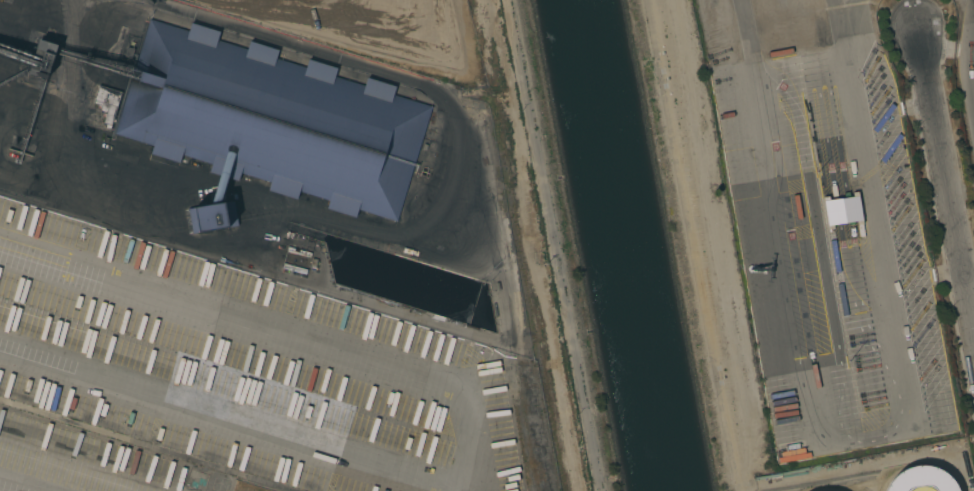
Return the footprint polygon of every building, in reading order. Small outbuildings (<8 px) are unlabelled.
[(188,31),(190,23),(219,32),(217,40),(247,49),(249,41),(278,50),(276,58),(305,67),(308,59),(337,68),(334,76),(364,85),(366,77),(395,86),(393,95),(431,106),(397,221),(357,209),(355,217),(326,208),(329,199),(299,190),(296,199),(267,190),(270,181),(240,172),(238,181),(227,177),(218,203),(224,202),(228,227),(192,234),(188,209),(210,205),(219,175),(209,172),(212,163),(182,154),(179,163),(150,154),(153,145),(114,134),(149,19),(188,31)] [(788,180),(810,177),(805,143),(796,145),(794,136),(802,135),(794,82),(779,84),(779,86),(773,87),(788,180)] [(98,85),(121,92),(110,130),(104,128),(106,124),(103,123),(104,117),(101,116),(102,113),(99,112),(100,109),(97,108),(98,105),(93,104),(98,85)] [(958,490),(883,490),(884,488),(887,482),(891,476),(896,471),(902,468),(908,465),(915,463),(922,463),(928,464),(935,466),(941,469),(946,473),(951,478),(955,484),(958,490)]
